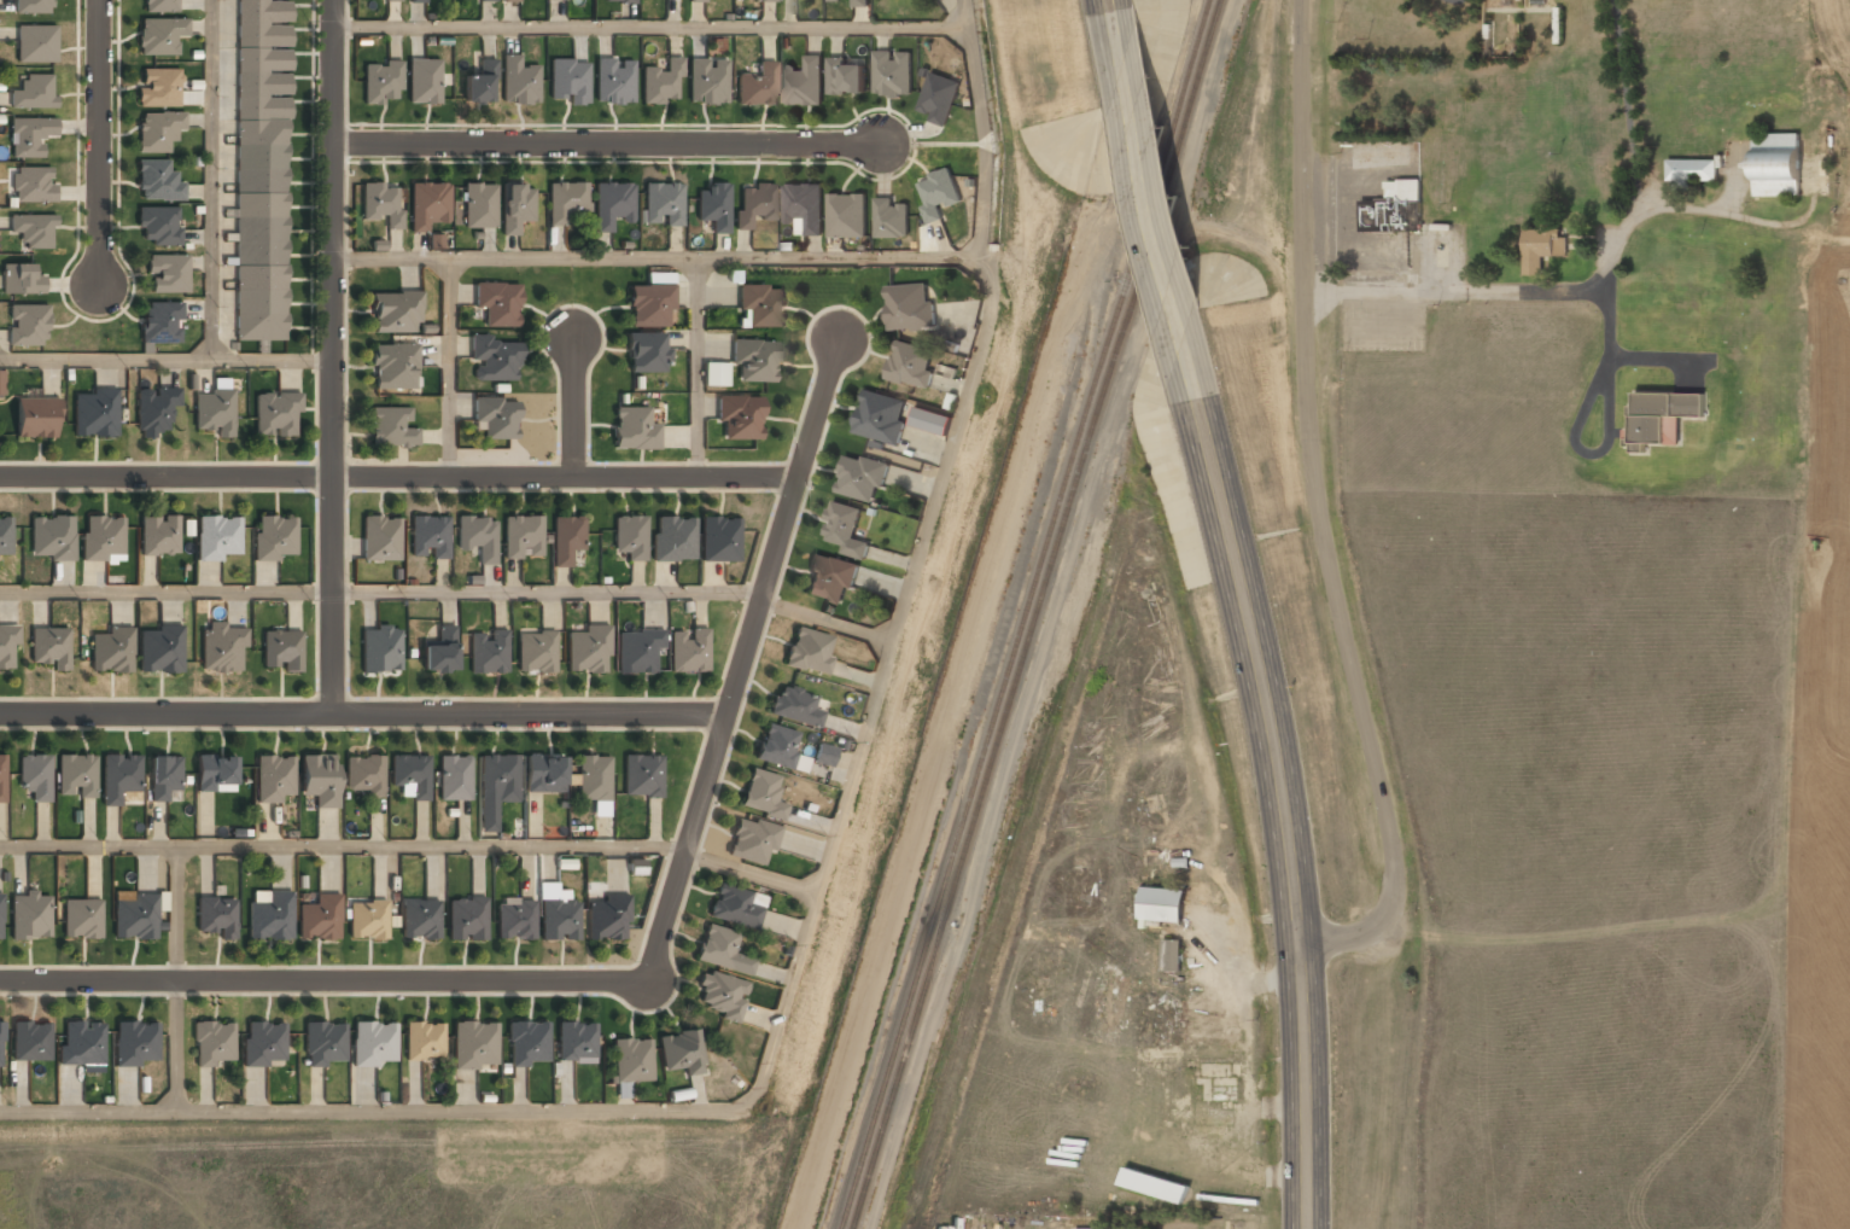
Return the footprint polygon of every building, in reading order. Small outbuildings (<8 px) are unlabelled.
[(53,13),(53,0),(17,0),(17,13),(53,13)] [(144,13),(177,13),(177,0),(144,0),(144,13)] [(234,340),(287,340),(289,0),(236,0),(234,340)] [(138,57),(177,57),(177,37),(187,37),(187,22),(138,22),(138,57)] [(57,25),(18,25),(17,63),(57,63),(57,25)] [(875,52),(875,95),(911,95),(911,52),(875,52)] [(822,104),(822,56),(806,54),(806,66),(784,66),(783,104),(822,104)] [(535,68),(519,68),(519,57),(503,57),(504,104),(535,104),(535,68)] [(829,94),(866,94),(866,65),(848,65),(848,57),(829,57),(829,94)] [(634,61),(617,61),(617,59),(596,58),(596,104),(633,104),(634,61)] [(409,105),(439,105),(439,60),(409,60),(409,105)] [(491,60),(479,60),(479,76),(465,76),(465,104),(491,104),(491,60)] [(679,60),(669,60),(669,76),(679,77),(679,60)] [(725,60),(690,60),(690,104),(725,104),(725,60)] [(550,98),(570,98),(570,105),(588,105),(589,61),(551,61),(550,98)] [(737,104),(776,104),(776,62),(757,62),(757,74),(737,74),(737,104)] [(364,64),(364,104),(398,104),(398,64),(364,64)] [(179,71),(138,71),(138,107),(179,107),(179,71)] [(947,123),(959,82),(930,72),(918,115),(947,123)] [(54,75),(22,75),(22,88),(11,88),(11,106),(54,106),(54,75)] [(138,153),(170,153),(170,139),(183,139),(183,113),(138,115),(138,153)] [(54,118),(11,118),(11,157),(42,157),(42,135),(54,135),(54,118)] [(1799,132),(1753,134),(1755,196),(1801,195),(1799,132)] [(1718,180),(1717,159),(1669,160),(1669,189),(1690,189),(1690,181),(1718,180)] [(138,202),(183,202),(183,173),(170,173),(170,161),(138,161),(138,202)] [(54,167),(12,167),(12,202),(54,202),(54,167)] [(928,223),(942,220),(939,209),(962,202),(952,169),(915,181),(928,223)] [(1421,180),(1385,180),(1385,199),(1362,199),(1363,232),(1421,231),(1421,180)] [(410,185),(410,234),(428,234),(428,223),(449,223),(449,185),(410,185)] [(584,185),(548,185),(548,227),(566,227),(566,214),(584,214),(584,185)] [(595,185),(595,233),(612,233),(612,222),(631,222),(631,185),(595,185)] [(681,185),(644,185),(644,226),(681,226),(681,185)] [(822,185),(784,185),(784,223),(805,223),(805,235),(822,235),(822,185)] [(495,186),(462,186),(462,229),(495,229),(495,186)] [(728,186),(698,186),(698,222),(711,222),(711,234),(728,234),(728,186)] [(775,220),(775,186),(737,186),(737,231),(752,231),(752,220),(775,220)] [(386,232),(399,232),(399,187),(362,187),(362,220),(386,220),(386,232)] [(502,235),(518,235),(518,222),(532,222),(532,188),(502,188),(502,235)] [(828,194),(828,238),(865,238),(865,194),(828,194)] [(875,200),(875,238),(908,238),(908,200),(875,200)] [(181,209),(139,209),(139,247),(181,247),(181,209)] [(11,235),(22,235),(22,247),(54,247),(54,216),(11,216),(11,235)] [(1567,256),(1567,236),(1558,237),(1558,224),(1542,224),(1542,229),(1524,230),(1525,275),(1543,274),(1543,256),(1567,256)] [(187,295),(187,257),(147,257),(147,295),(187,295)] [(45,293),(45,275),(36,275),(36,264),(3,264),(3,294),(45,293)] [(673,284),(673,273),(647,273),(647,283),(673,284)] [(474,310),(483,310),(483,328),(519,328),(519,285),(474,285),(474,310)] [(934,328),(932,285),(887,287),(888,331),(934,328)] [(629,286),(629,327),(671,327),(671,286),(629,286)] [(737,313),(747,313),(747,328),(783,328),(783,287),(737,287),(737,313)] [(419,295),(370,295),(370,334),(419,334),(419,295)] [(141,304),(141,344),(180,344),(180,304),(141,304)] [(8,346),(45,346),(45,310),(18,310),(18,327),(8,327),(8,346)] [(628,334),(628,373),(667,373),(667,334),(628,334)] [(518,340),(469,339),(469,365),(472,365),(472,381),(518,381),(518,340)] [(897,340),(886,380),(926,391),(936,351),(897,340)] [(731,365),(740,365),(740,383),(776,383),(777,343),(733,342),(731,365)] [(415,346),(372,346),(372,391),(416,391),(415,346)] [(727,387),(728,363),(704,363),(704,386),(727,387)] [(138,391),(136,437),(169,438),(170,408),(179,409),(179,391),(138,391)] [(863,391),(853,435),(898,444),(906,401),(863,391)] [(116,392),(74,392),(74,437),(116,437),(116,392)] [(299,436),(299,392),(256,392),(256,436),(299,436)] [(1704,394),(1634,392),(1632,449),(1644,450),(1644,444),(1679,445),(1680,416),(1704,417),(1704,394)] [(217,431),(217,438),(233,438),(233,394),(194,394),(194,431),(217,431)] [(763,441),(763,397),(718,397),(718,441),(763,441)] [(473,426),(483,426),(483,439),(518,439),(518,400),(472,401),(473,426)] [(16,401),(16,438),(57,438),(57,401),(16,401)] [(909,425),(947,436),(952,417),(915,406),(909,425)] [(658,424),(647,424),(647,407),(613,407),(613,450),(658,450),(658,424)] [(370,448),(419,448),(419,429),(408,429),(408,409),(370,409),(370,448)] [(886,465),(845,454),(835,494),(877,503),(886,465)] [(862,509),(831,501),(821,544),(865,557),(868,544),(854,541),(862,509)] [(74,516),(31,516),(31,563),(74,563),(74,516)] [(124,560),(124,516),(82,516),(82,560),(124,560)] [(0,517),(0,557),(12,557),(12,517),(0,517)] [(140,518),(140,557),(177,557),(177,518),(140,518)] [(294,518),(253,518),(255,563),(279,563),(279,555),(294,555),(294,518)] [(362,518),(362,561),(399,561),(399,518),(362,518)] [(449,518),(412,518),(410,559),(448,559),(449,518)] [(479,565),(495,565),(494,518),(457,519),(459,551),(479,551),(479,565)] [(542,518),(504,518),(504,559),(542,559),(542,518)] [(554,567),(571,567),(571,552),(584,552),(583,518),(553,519),(554,567)] [(644,518),(614,518),(614,560),(644,560),(644,518)] [(691,518),(652,519),(653,563),(693,561),(691,518)] [(238,560),(238,519),(197,519),(197,560),(238,560)] [(737,563),(737,519),(700,519),(700,563),(737,563)] [(846,606),(857,565),(816,554),(805,594),(846,606)] [(202,672),(244,672),(244,625),(200,627),(202,672)] [(783,666),(825,676),(835,637),(794,627),(783,666)] [(14,670),(16,628),(0,628),(0,670),(14,670)] [(183,628),(140,628),(140,675),(183,675),(183,628)] [(422,672),(455,672),(455,628),(436,628),(436,645),(422,645),(422,672)] [(567,672),(608,672),(608,628),(584,628),(584,634),(567,634),(567,672)] [(69,629),(31,629),(31,669),(69,669),(69,629)] [(399,629),(361,629),(361,674),(399,674),(399,629)] [(707,672),(707,630),(670,630),(670,672),(707,672)] [(91,631),(91,674),(132,674),(132,631),(91,631)] [(664,651),(664,631),(618,631),(618,675),(655,675),(655,651),(664,651)] [(263,633),(263,672),(300,672),(300,633),(263,633)] [(469,675),(507,675),(507,633),(469,633),(469,675)] [(555,634),(518,634),(518,672),(555,672),(555,634)] [(813,707),(817,695),(776,686),(769,716),(821,728),(824,710),(813,707)] [(801,735),(766,723),(754,758),(790,769),(801,735)] [(838,751),(819,744),(812,763),(830,769),(838,751)] [(235,756),(197,757),(198,792),(235,792),(235,756)] [(480,797),(518,797),(518,756),(480,756),(480,797)] [(49,757),(19,757),(19,792),(31,792),(31,803),(49,803),(49,757)] [(95,757),(59,757),(58,799),(94,799),(95,757)] [(151,802),(168,802),(168,791),(181,791),(182,757),(152,757),(151,802)] [(300,757),(300,797),(315,797),(315,809),(337,809),(337,757),(300,757)] [(383,794),(381,757),(346,758),(346,794),(383,794)] [(391,757),(391,787),(413,787),(413,802),(428,802),(428,757),(391,757)] [(469,757),(439,757),(439,800),(469,800),(469,757)] [(526,757),(526,793),(564,793),(564,757),(526,757)] [(609,757),(578,757),(578,802),(609,802),(609,757)] [(624,757),(624,798),(661,798),(661,757),(624,757)] [(257,802),(293,802),(293,758),(257,758),(257,802)] [(105,769),(105,806),(118,806),(118,791),(129,791),(129,769),(105,769)] [(739,808),(782,821),(786,806),(774,802),(781,779),(751,769),(739,808)] [(778,828),(737,817),(726,856),(768,868),(778,828)] [(629,874),(644,875),(645,860),(630,860),(629,874)] [(754,930),(760,910),(749,907),(753,895),(717,885),(707,918),(754,930)] [(1182,930),(1185,890),(1142,886),(1139,920),(1155,922),(1155,927),(1182,930)] [(51,940),(51,895),(12,895),(12,940),(51,940)] [(298,907),(298,940),(339,940),(339,895),(316,895),(316,907),(298,907)] [(588,940),(629,939),(628,896),(602,896),(602,902),(588,903),(588,940)] [(157,938),(157,897),(115,897),(115,938),(157,938)] [(249,940),(291,940),(291,897),(249,897),(249,940)] [(101,899),(64,899),(64,938),(101,938),(101,899)] [(235,901),(197,899),(197,932),(220,933),(220,942),(235,942),(235,901)] [(449,940),(484,940),(484,901),(449,901),(449,940)] [(386,903),(350,903),(350,939),(386,939),(386,903)] [(402,903),(402,940),(438,940),(438,903),(402,903)] [(532,903),(496,903),(496,940),(532,940),(532,903)] [(577,940),(577,903),(541,903),(541,940),(577,940)] [(696,962),(733,971),(741,934),(705,925),(696,962)] [(1161,970),(1181,971),(1182,940),(1163,939),(1161,970)] [(743,978),(701,978),(700,1019),(742,1019),(743,978)] [(305,1066),(346,1066),(345,1023),(304,1024),(305,1066)] [(396,1023),(352,1023),(352,1066),(396,1066),(396,1023)] [(508,1023),(508,1066),(548,1066),(548,1023),(508,1023)] [(62,1066),(104,1066),(103,1024),(62,1025),(62,1066)] [(496,1024),(453,1024),(453,1068),(496,1068),(496,1024)] [(595,1024),(558,1024),(558,1064),(595,1064),(595,1024)] [(49,1025),(12,1025),(12,1062),(49,1062),(49,1025)] [(117,1025),(117,1065),(158,1065),(158,1025),(117,1025)] [(194,1025),(194,1066),(233,1066),(233,1025),(194,1025)] [(244,1066),(284,1066),(284,1025),(244,1025),(244,1066)] [(443,1060),(443,1025),(405,1025),(405,1060),(443,1060)] [(659,1036),(663,1070),(681,1068),(682,1076),(702,1073),(699,1032),(659,1036)] [(650,1038),(611,1039),(614,1099),(631,1097),(631,1083),(653,1083),(650,1038)] [(1120,1184),(1181,1206),(1187,1188),(1125,1167),(1120,1184)]
